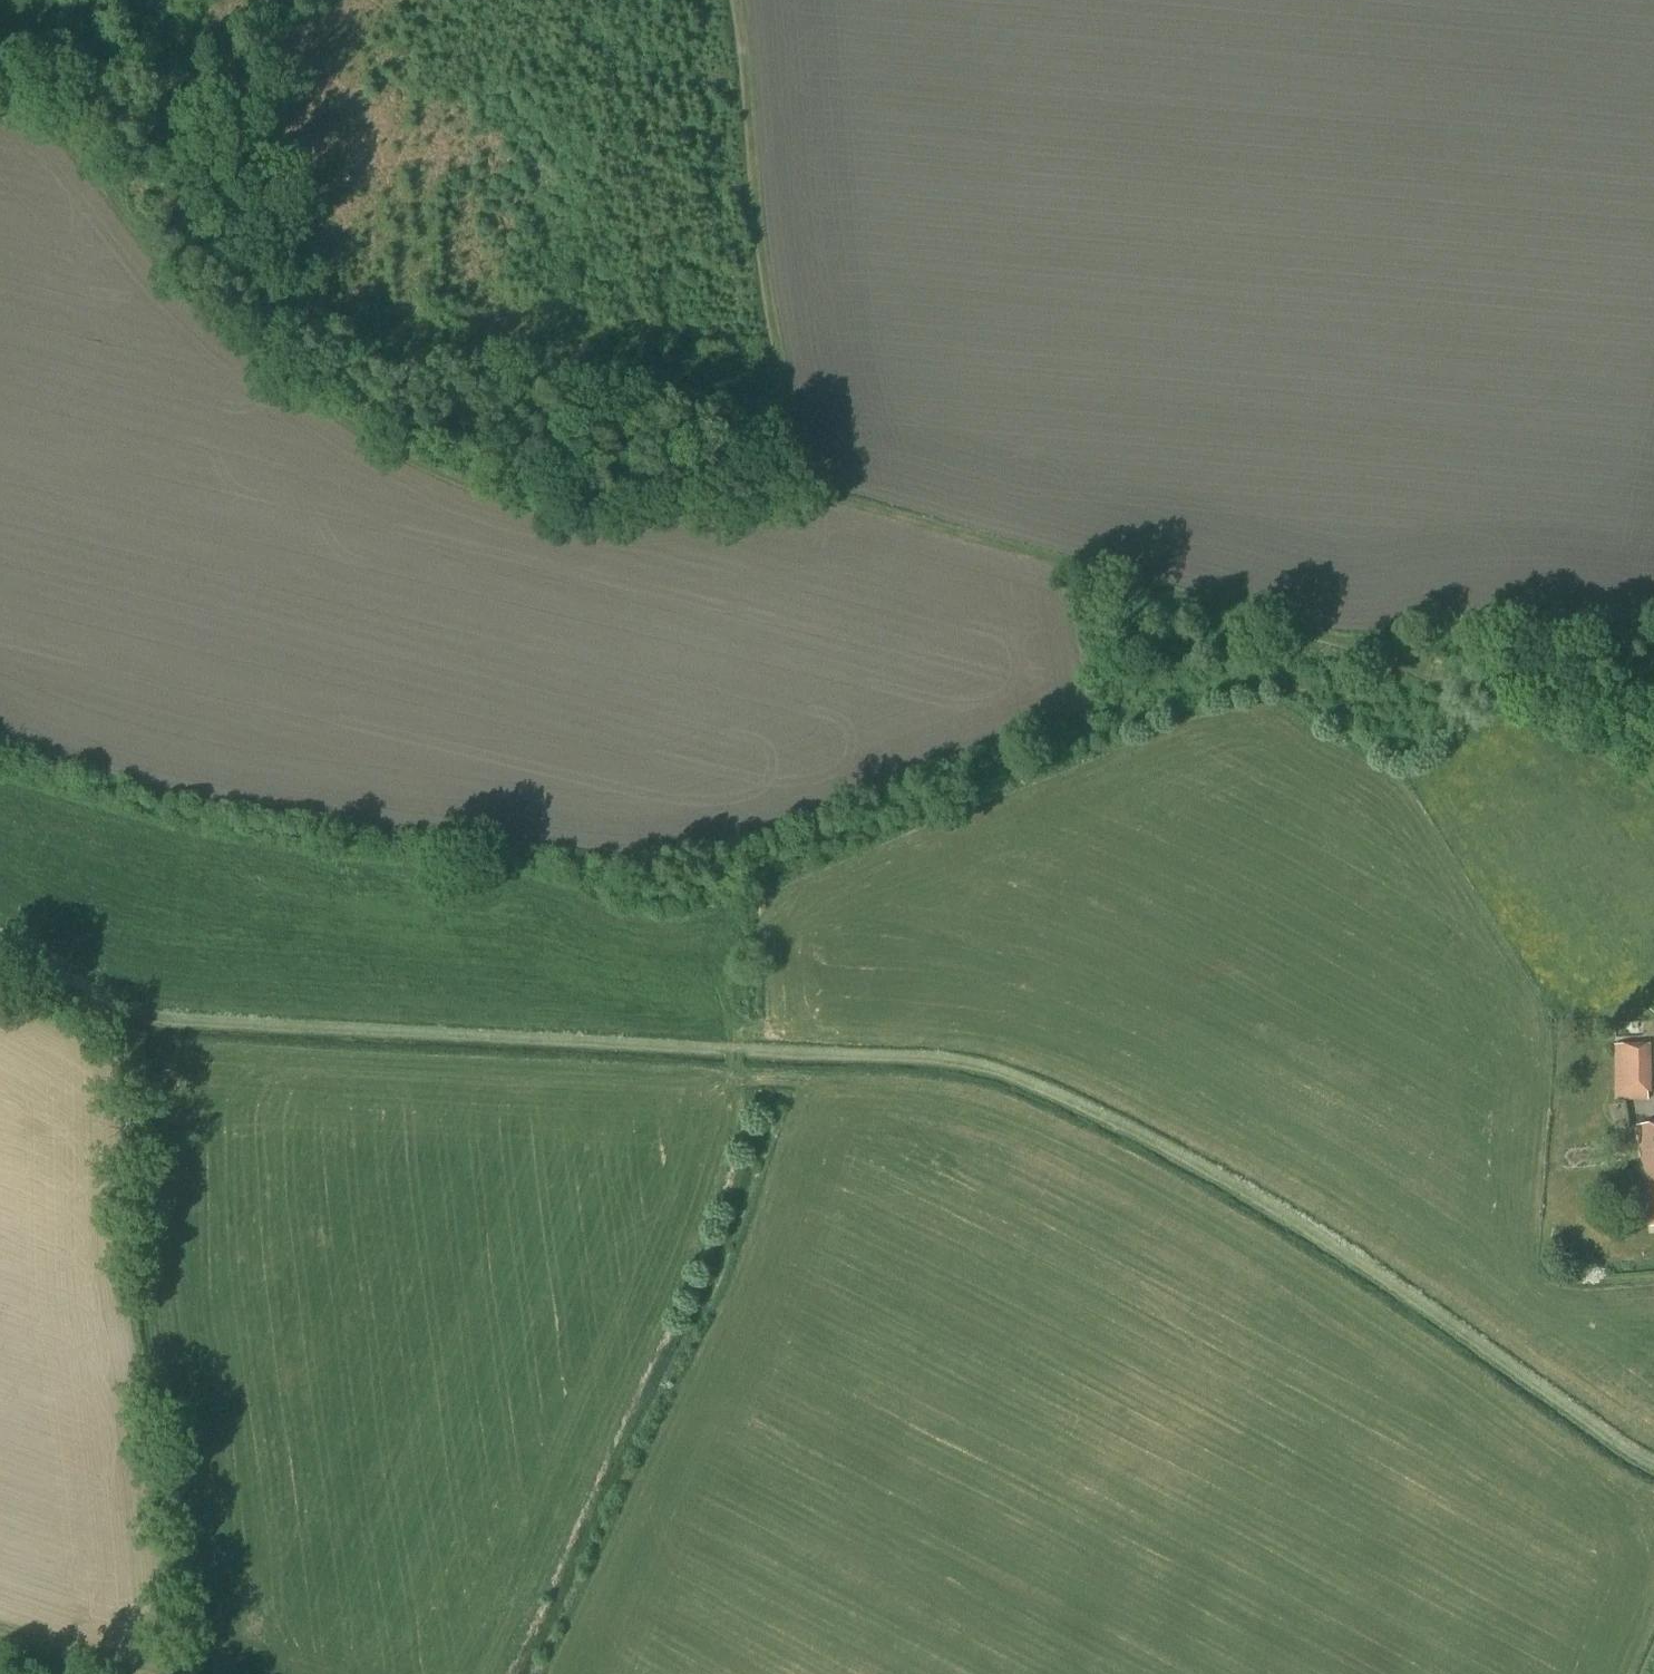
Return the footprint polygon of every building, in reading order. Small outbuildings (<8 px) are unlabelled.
[(1615,1100),(1648,1100),(1648,1093),(1651,1093),(1650,1045),(1613,1045),(1615,1100)] [(1637,1126),(1650,1225),(1653,1225),(1653,1124),(1637,1126)]
